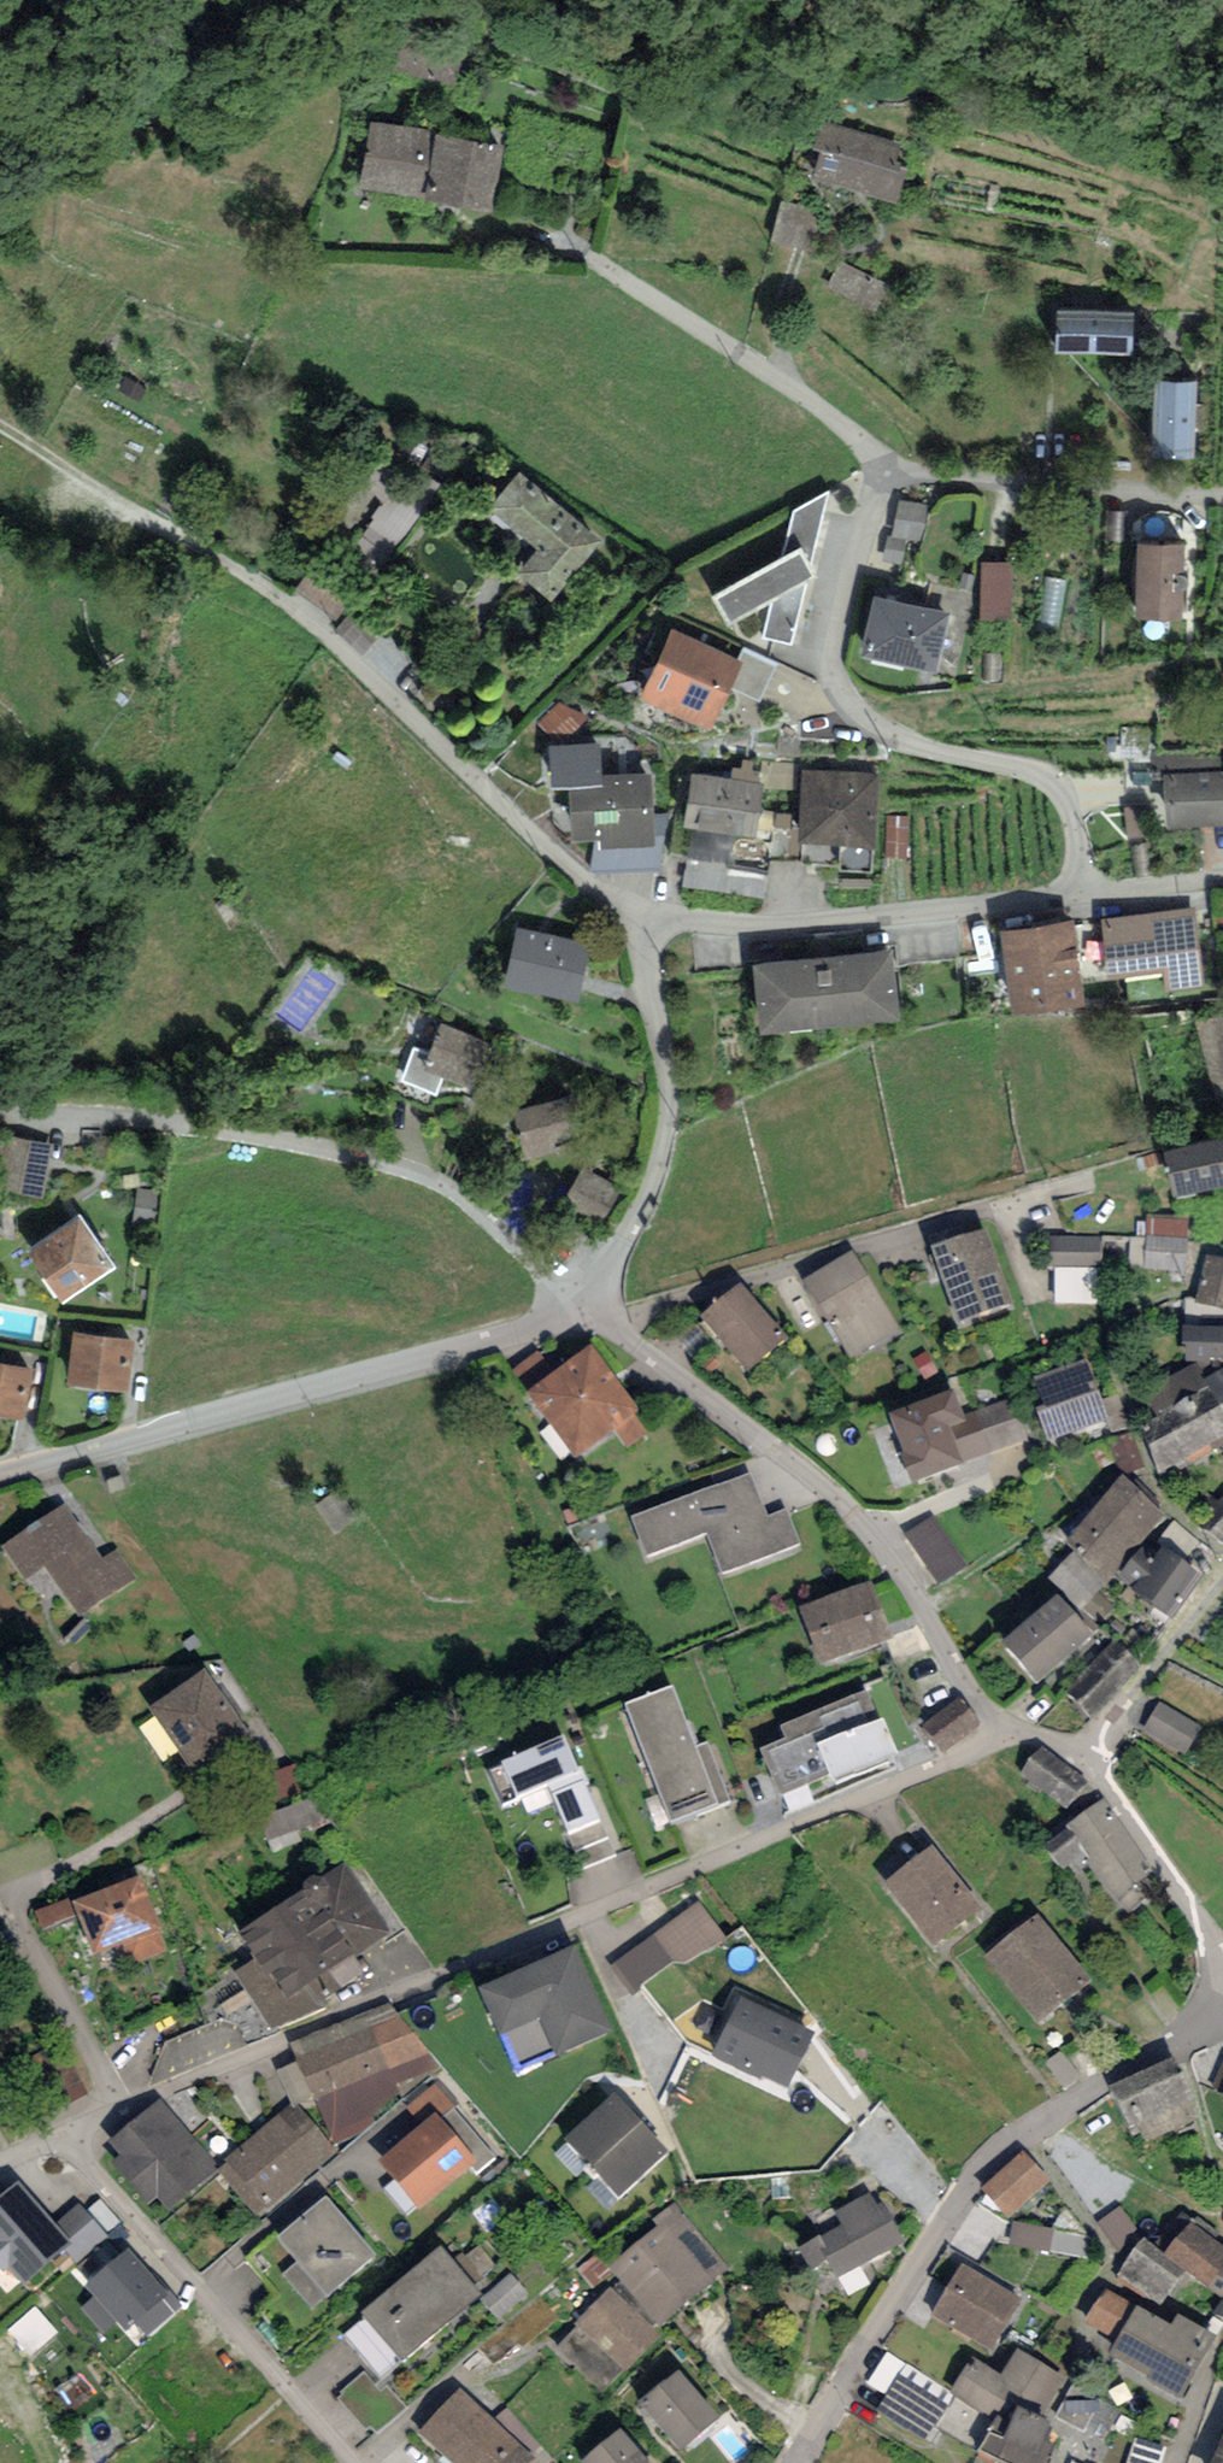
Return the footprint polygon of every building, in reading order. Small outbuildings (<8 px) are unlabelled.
[(370,120),(359,188),(425,199),(436,133),(436,131),(370,120)] [(901,145),(822,120),(813,149),(821,152),(813,178),(897,204),(909,165),(896,161),(901,145)] [(425,199),(425,202),(492,212),(503,144),(436,133),(425,199)] [(821,211),(781,199),(769,240),(809,252),(821,211)] [(891,289),(839,259),(825,285),(877,314),(891,289)] [(1134,314),(1057,309),(1054,351),(1131,356),(1134,314)] [(1201,384),(1154,381),(1149,460),(1195,463),(1201,384)] [(383,567),(439,486),(411,467),(383,507),(379,505),(370,518),(373,520),(354,547),(383,567)] [(517,574),(551,602),(602,543),(519,473),(489,509),(537,550),(517,574)] [(769,604),(764,639),(791,645),(807,579),(814,577),(809,571),(829,493),(793,514),(783,560),(712,599),(727,627),(769,604)] [(929,506),(900,500),(892,534),(888,533),(881,562),(899,566),(905,537),(921,540),(929,506)] [(1185,547),(1138,545),(1135,619),(1182,621),(1185,547)] [(1010,561),(980,561),(981,621),(1011,621),(1010,561)] [(294,591),(336,620),(354,594),(312,565),(294,591)] [(952,616),(875,596),(860,656),(937,675),(952,616)] [(382,635),(355,609),(335,630),(362,655),(382,635)] [(737,662),(672,630),(639,698),(710,733),(732,689),(743,665),(737,662)] [(778,664),(743,648),(737,662),(743,665),(732,689),(760,702),(778,664)] [(569,788),(573,842),(595,841),(599,841),(600,850),(655,847),(653,815),(651,774),(602,777),(599,742),(548,745),(551,789),(569,788)] [(878,775),(802,770),(798,842),(874,846),(878,775)] [(1222,826),(1222,771),(1165,775),(1167,828),(1222,826)] [(764,785),(691,774),(683,828),(692,829),(732,835),(756,839),(764,785)] [(669,814),(653,815),(655,847),(600,850),(599,841),(595,841),(588,874),(659,872),(669,814)] [(728,864),(732,835),(692,829),(683,887),(723,893),(728,864)] [(770,871),(728,864),(723,893),(766,899),(770,871)] [(1196,908),(1100,918),(1107,979),(1162,973),(1164,992),(1205,988),(1196,908)] [(1085,1007),(1073,919),(999,930),(1011,1018),(1085,1007)] [(518,927),(505,986),(577,1003),(590,944),(518,927)] [(894,950),(753,964),(760,1036),(901,1022),(894,950)] [(1196,1024),(1215,1097),(1222,1095),(1222,1018),(1196,1024)] [(489,1044),(441,1024),(428,1054),(414,1048),(400,1081),(436,1096),(443,1078),(470,1089),(489,1044)] [(572,1098),(515,1111),(527,1163),(584,1150),(572,1098)] [(53,1145),(0,1136),(0,1192),(44,1199),(53,1145)] [(1173,1197),(1222,1188),(1222,1141),(1164,1152),(1173,1197)] [(622,1190),(582,1167),(561,1202),(601,1225),(622,1190)] [(114,1268),(79,1216),(27,1251),(63,1303),(114,1268)] [(1187,1216),(1147,1216),(1147,1221),(1138,1221),(1137,1237),(1129,1237),(1129,1264),(1144,1264),(1143,1269),(1187,1270),(1187,1216)] [(987,1227),(931,1245),(957,1323),(1013,1305),(987,1227)] [(1103,1237),(1047,1236),(1047,1265),(1103,1266),(1103,1237)] [(851,1251),(803,1280),(851,1359),(900,1330),(851,1251)] [(1207,1254),(1198,1298),(1184,1298),(1182,1325),(1222,1326),(1222,1257),(1207,1254)] [(788,1337),(741,1281),(701,1316),(748,1371),(788,1337)] [(1182,1325),(1182,1344),(1186,1344),(1186,1360),(1222,1360),(1222,1326),(1182,1325)] [(134,1339),(73,1332),(67,1386),(128,1393),(134,1339)] [(641,1409),(588,1343),(553,1371),(528,1392),(525,1394),(576,1458),(614,1427),(631,1447),(648,1433),(634,1415),(641,1409)] [(528,1392),(553,1371),(537,1351),(512,1372),(528,1392)] [(1087,1357),(1033,1377),(1043,1404),(1036,1407),(1048,1441),(1110,1419),(1087,1357)] [(33,1369),(0,1363),(0,1417),(22,1422),(33,1369)] [(1203,1378),(1195,1363),(1144,1390),(1158,1417),(1165,1413),(1163,1409),(1208,1386),(1203,1378)] [(1203,1378),(1208,1386),(1222,1411),(1222,1368),(1203,1378)] [(1208,1386),(1163,1409),(1165,1413),(1188,1456),(1222,1438),(1222,1411),(1208,1386)] [(953,1389),(888,1413),(903,1451),(901,1452),(912,1483),(991,1454),(975,1410),(963,1415),(953,1389)] [(1011,1397),(975,1410),(991,1454),(1027,1440),(1011,1397)] [(1158,1473),(1188,1456),(1165,1413),(1158,1417),(1138,1425),(1158,1473)] [(752,1471),(633,1516),(648,1555),(707,1532),(722,1572),(800,1543),(787,1510),(769,1516),(752,1471)] [(1162,1514),(1121,1473),(1065,1541),(1074,1551),(1105,1585),(1106,1587),(1116,1577),(1141,1545),(1162,1514)] [(1200,1525),(1222,1543),(1222,1496),(1200,1525)] [(64,1503),(4,1545),(27,1578),(44,1566),(79,1616),(135,1577),(116,1550),(103,1558),(64,1503)] [(968,1564),(932,1518),(905,1533),(939,1585),(968,1564)] [(1204,1576),(1161,1545),(1154,1555),(1141,1545),(1116,1577),(1172,1619),(1204,1576)] [(1105,1585),(1074,1551),(1048,1577),(1081,1610),(1097,1593),(1105,1585)] [(871,1581),(799,1606),(819,1664),(891,1639),(871,1581)] [(1116,1610),(1097,1593),(1081,1610),(1077,1614),(1096,1631),(1116,1610)] [(1037,1683),(1093,1635),(1057,1594),(1002,1642),(1037,1683)] [(1065,1693),(1092,1719),(1142,1666),(1116,1641),(1065,1693)] [(205,1670),(150,1708),(191,1768),(247,1730),(205,1670)] [(672,1685),(624,1704),(670,1821),(694,1812),(695,1814),(731,1800),(708,1743),(697,1747),(672,1685)] [(866,1689),(780,1726),(785,1737),(760,1747),(781,1795),(831,1774),(834,1781),(899,1753),(883,1717),(880,1719),(866,1689)] [(960,1697),(922,1726),(943,1753),(981,1724),(960,1697)] [(1202,1729),(1163,1706),(1146,1732),(1187,1757),(1202,1729)] [(563,1735),(502,1760),(503,1764),(488,1770),(502,1804),(548,1784),(583,1868),(615,1855),(607,1836),(583,1780),(563,1735)] [(1088,1781),(1041,1745),(1020,1773),(1067,1808),(1088,1781)] [(301,1764),(245,1785),(256,1814),(311,1793),(301,1764)] [(320,1798),(257,1819),(267,1845),(329,1823),(320,1798)] [(1102,1799),(1066,1826),(1068,1828),(1045,1845),(1064,1871),(1084,1856),(1127,1913),(1157,1891),(1146,1876),(1150,1874),(1142,1863),(1147,1859),(1102,1799)] [(935,1945),(982,1909),(933,1845),(885,1881),(935,1945)] [(305,1889),(238,1932),(257,1958),(233,1970),(270,2030),(328,2005),(324,1999),(366,1973),(355,1957),(392,1932),(345,1863),(325,1877),(319,1875),(314,1875),(309,1877),(305,1883),(305,1889)] [(141,1877),(73,1902),(94,1957),(122,1946),(129,1965),(168,1951),(141,1877)] [(68,1898),(34,1912),(43,1932),(76,1919),(68,1898)] [(698,1901),(610,1966),(633,1998),(643,1990),(639,1985),(672,1961),(686,1964),(728,1939),(698,1901)] [(1092,1979),(1038,1914),(985,1957),(1039,2023),(1092,1979)] [(612,2031),(574,1946),(478,1989),(499,2036),(504,2034),(519,2068),(555,2052),(557,2056),(612,2031)] [(815,2033),(740,1996),(711,2054),(760,2079),(762,2075),(788,2088),(815,2033)] [(440,2065),(388,2002),(289,2043),(297,2061),(314,2098),(335,2144),(375,2123),(372,2114),(401,2095),(395,2085),(440,2065)] [(1172,2056),(1109,2086),(1134,2136),(1142,2132),(1146,2141),(1190,2119),(1182,2103),(1192,2098),(1172,2056)] [(88,2095),(73,2059),(46,2071),(62,2107),(88,2095)] [(297,2061),(276,2071),(291,2104),(293,2108),(298,2106),(314,2098),(297,2061)] [(1213,2086),(1222,2090),(1222,2061),(1213,2086)] [(435,2083),(406,2106),(421,2125),(436,2113),(441,2119),(455,2107),(435,2083)] [(668,2149),(615,2093),(566,2140),(619,2196),(668,2149)] [(220,2168),(160,2098),(107,2143),(119,2156),(112,2162),(149,2205),(159,2197),(170,2210),(218,2169),(220,2168)] [(337,2152),(298,2106),(293,2108),(291,2104),(224,2159),(227,2162),(220,2168),(218,2169),(259,2217),(337,2152)] [(421,2125),(379,2160),(420,2210),(472,2167),(477,2173),(496,2157),(455,2107),(441,2119),(436,2113),(421,2125)] [(1024,2149),(982,2187),(1009,2217),(1051,2179),(1024,2149)] [(870,2193),(834,2212),(840,2224),(799,2247),(810,2268),(826,2259),(837,2279),(905,2242),(883,2200),(877,2204),(870,2193)] [(14,2196),(0,2208),(0,2276),(4,2272),(20,2291),(64,2253),(75,2267),(102,2244),(79,2216),(51,2240),(14,2196)] [(377,2255),(326,2196),(277,2237),(298,2262),(283,2274),(313,2309),(377,2255)] [(674,2202),(653,2219),(659,2227),(609,2267),(658,2327),(729,2268),(674,2202)] [(1141,2236),(1120,2206),(1098,2222),(1120,2253),(1141,2236)] [(1053,2228),(1012,2221),(1008,2244),(1049,2251),(1053,2228)] [(1191,2222),(1164,2254),(1187,2271),(1206,2286),(1222,2298),(1222,2247),(1191,2222)] [(1164,2254),(1143,2238),(1117,2274),(1160,2304),(1187,2271),(1164,2254)] [(483,2295),(442,2246),(362,2312),(366,2317),(345,2334),(382,2379),(483,2295)] [(128,2247),(84,2285),(94,2296),(81,2307),(103,2333),(118,2320),(126,2331),(135,2323),(169,2294),(167,2292),(128,2247)] [(1022,2298),(960,2263),(930,2314),(992,2350),(1022,2298)] [(660,2336),(610,2287),(575,2323),(578,2326),(557,2347),(604,2393),(660,2336)] [(170,2289),(167,2292),(169,2294),(135,2323),(146,2336),(183,2305),(170,2289)] [(1116,2340),(1136,2305),(1106,2289),(1084,2321),(1116,2340)] [(1214,2312),(1222,2317),(1222,2298),(1214,2312)] [(1217,2335),(1178,2314),(1172,2324),(1136,2305),(1116,2340),(1109,2353),(1148,2375),(1146,2380),(1181,2400),(1217,2335)] [(973,2356),(950,2391),(956,2396),(996,2419),(977,2453),(998,2462),(1049,2462),(1057,2447),(1047,2440),(1053,2423),(1041,2417),(1064,2378),(1017,2347),(1000,2373),(973,2356)] [(887,2395),(906,2363),(886,2351),(867,2383),(887,2395)] [(887,2395),(877,2409),(930,2444),(939,2430),(935,2428),(956,2396),(950,2391),(906,2363),(887,2395)] [(719,2418),(678,2369),(640,2401),(681,2450),(719,2418)] [(460,2387),(419,2432),(453,2462),(531,2462),(536,2457),(533,2455),(495,2418),(460,2387)] [(507,2405),(495,2418),(533,2455),(545,2442),(507,2405)] [(620,2427),(581,2461),(583,2462),(651,2462),(620,2427)]
